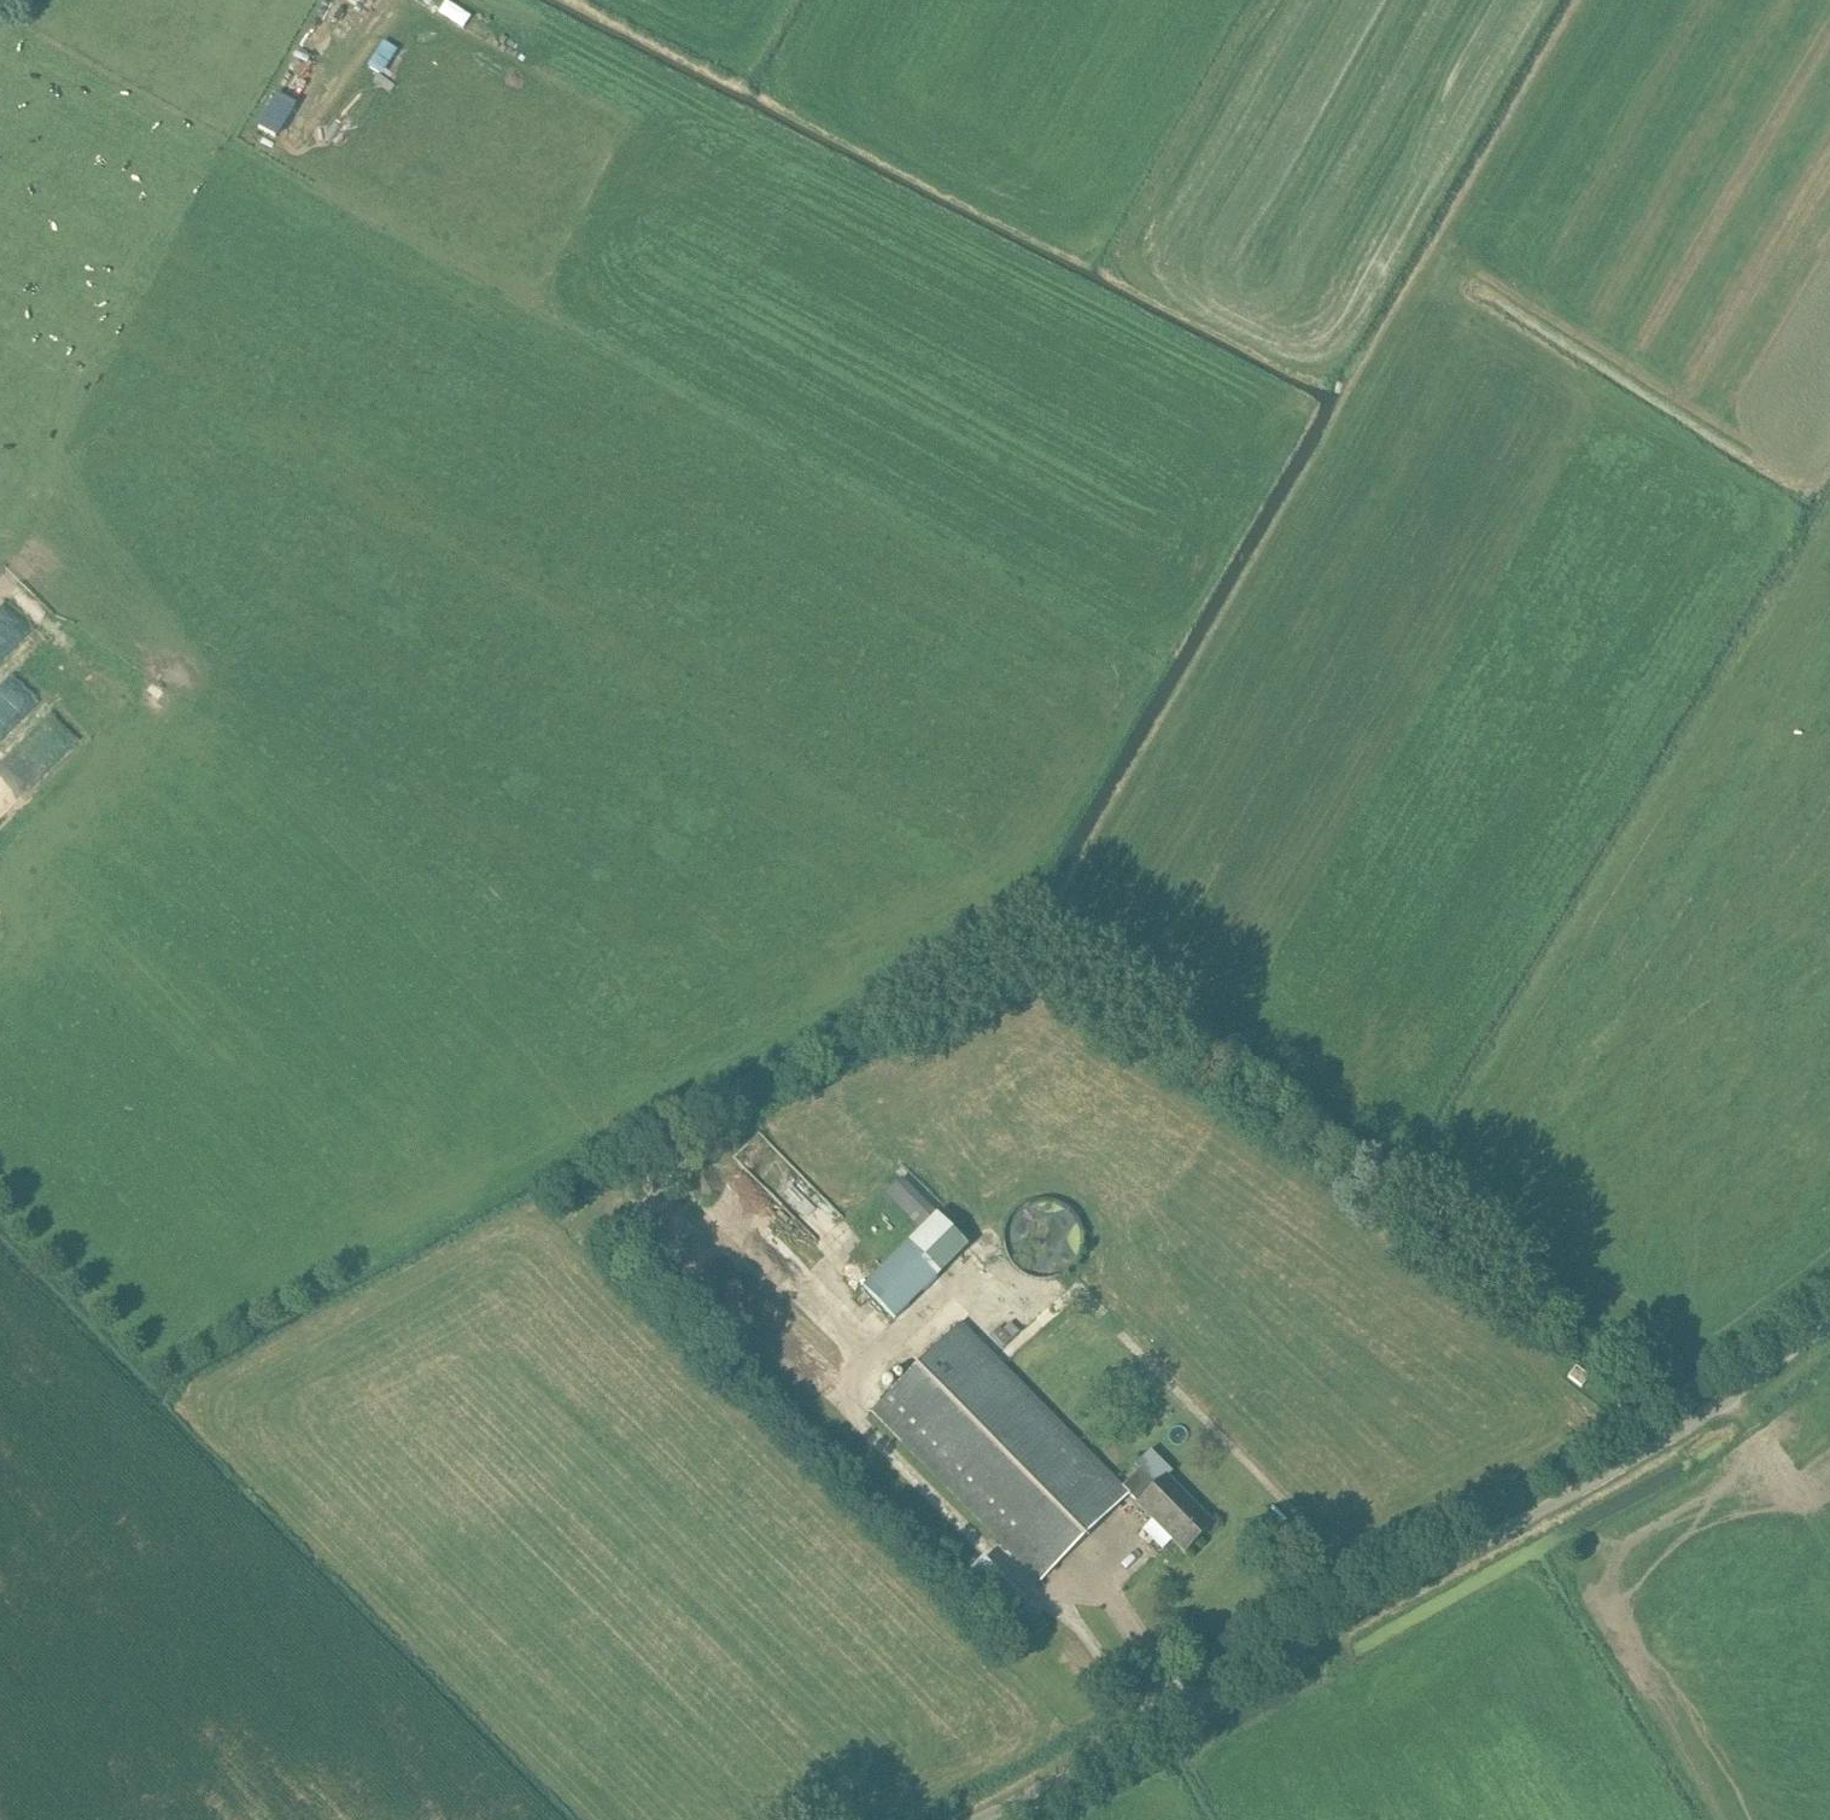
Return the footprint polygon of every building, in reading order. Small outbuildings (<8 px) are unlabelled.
[(863,1286),(895,1319),(937,1277),(969,1246),(938,1215),(939,1214),(902,1176),(885,1193),(921,1230),(905,1245),(863,1286)] [(1043,1252),(1068,1255),(1073,1211),(1048,1208),(1043,1252)] [(872,1411),(1039,1582),(1129,1493),(1139,1503),(1138,1504),(1184,1551),(1213,1522),(1167,1475),(1157,1484),(1140,1468),(1123,1485),(1017,1377),(1026,1368),(1017,1359),(1008,1368),(963,1321),(872,1411)] [(1024,1597),(983,1557),(958,1583),(999,1623),(1024,1597)]
